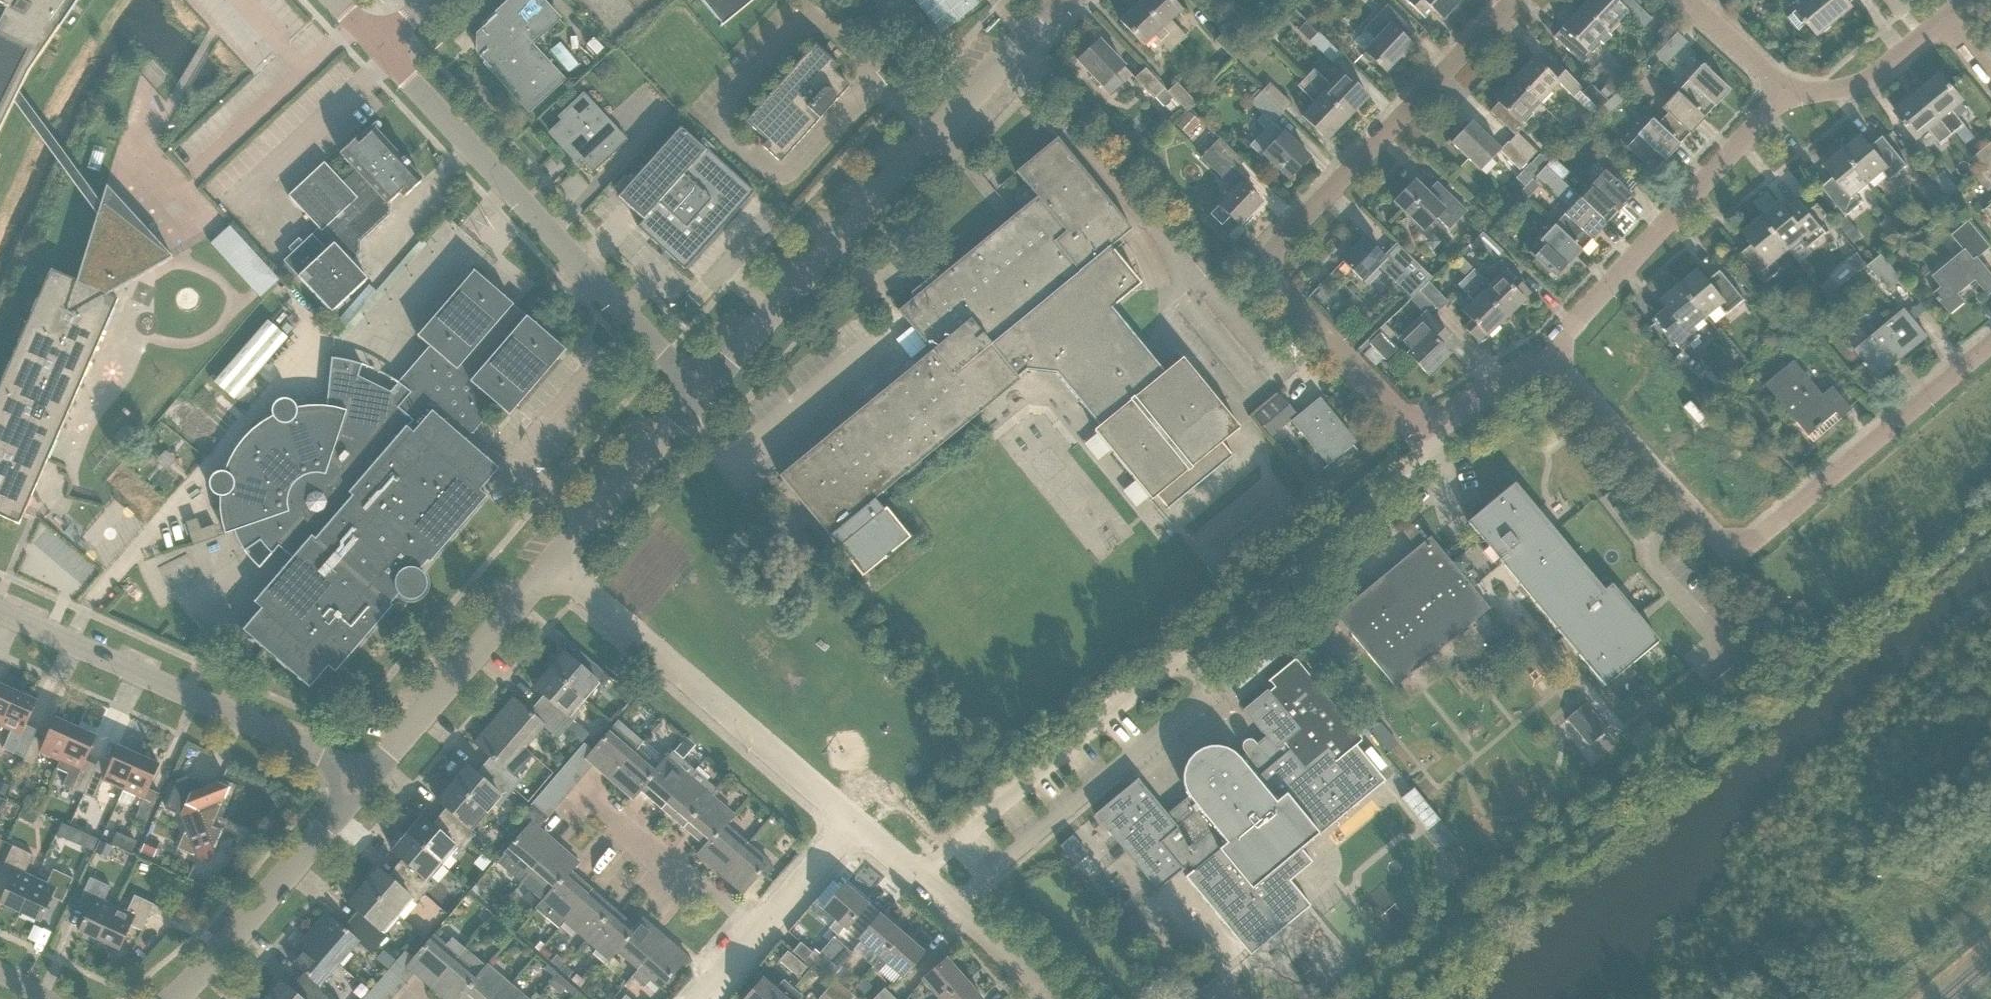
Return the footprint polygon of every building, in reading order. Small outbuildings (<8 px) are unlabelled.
[(14,102),(19,92),(29,68),(74,0),(0,0),(0,131),(14,102)] [(563,79),(530,44),(558,18),(542,0),(511,0),(480,28),(484,32),(481,35),(480,49),(483,52),(479,56),(529,110),(563,79)] [(721,25),(720,26),(721,27),(753,0),(701,0),(721,25)] [(941,33),(979,3),(976,0),(914,0),(941,33)] [(1178,44),(1186,36),(1171,20),(1181,10),(1172,0),(1141,0),(1139,3),(1178,44)] [(1461,0),(1405,0),(1425,19),(1433,10),(1442,19),(1461,0)] [(1581,7),(1607,32),(1626,12),(1641,27),(1649,18),(1640,8),(1643,5),(1638,0),(1617,0),(1616,2),(1614,0),(1588,0),(1581,7)] [(1797,10),(1806,21),(1805,22),(1808,26),(1809,25),(1819,36),(1854,7),(1847,0),(1805,0),(1806,2),(1797,10)] [(1170,52),(1178,44),(1139,3),(1120,20),(1143,45),(1154,35),(1170,52)] [(1401,56),(1404,59),(1415,48),(1400,34),(1407,26),(1414,32),(1415,31),(1387,5),(1364,29),(1375,39),(1364,51),(1386,72),(1401,56)] [(1612,37),(1607,32),(1581,7),(1562,27),(1566,31),(1557,40),(1583,65),(1591,56),(1588,52),(1598,41),(1603,46),(1612,37)] [(1669,20),(1658,31),(1664,37),(1675,26),(1669,20)] [(1331,61),(1340,52),(1318,32),(1310,40),(1331,61)] [(1666,65),(1687,43),(1676,34),(1656,56),(1666,65)] [(1132,75),(1124,66),(1099,40),(1077,60),(1102,87),(1114,75),(1123,84),(1132,75)] [(847,84),(827,66),(831,61),(823,53),(815,46),(803,60),(748,120),(747,121),(747,122),(747,123),(748,123),(755,129),(768,142),(764,146),(772,154),(780,161),(819,118),(819,119),(823,115),(822,115),(829,108),(829,107),(829,106),(828,106),(829,105),(830,104),(830,103),(830,102),(830,101),(830,100),(829,99),(829,98),(828,97),(833,92),(838,97),(847,87),(848,87),(848,86),(849,86),(849,85),(848,85),(848,84),(847,84)] [(1513,78),(1539,103),(1558,83),(1573,97),(1582,88),(1556,64),(1548,72),(1533,58),(1513,78)] [(1683,97),(1704,116),(1714,106),(1715,107),(1730,90),(1702,64),(1687,81),(1692,86),(1683,97)] [(1173,97),(1167,91),(1164,89),(1145,68),(1134,78),(1153,99),(1155,98),(1163,107),(1173,97)] [(1306,77),(1348,117),(1368,96),(1343,72),(1330,85),(1313,69),(1306,77)] [(1953,135),(1965,125),(1953,110),(1964,101),(1942,75),(1919,94),(1953,135)] [(1326,140),(1348,117),(1306,77),(1297,86),(1314,102),(1301,115),(1326,140)] [(1520,123),(1539,103),(1513,78),(1494,98),(1498,102),(1490,111),(1515,135),(1508,143),(1527,161),(1537,152),(1518,133),(1524,126),(1520,123)] [(1261,91),(1283,112),(1291,104),(1269,82),(1261,91)] [(1167,91),(1173,97),(1186,112),(1196,103),(1177,83),(1167,91)] [(1608,101),(1617,91),(1608,83),(1599,92),(1608,101)] [(1608,101),(1599,92),(1590,85),(1581,93),(1599,109),(1608,101)] [(1608,101),(1615,108),(1627,96),(1620,89),(1617,92),(1617,91),(1608,101)] [(1273,123),(1283,112),(1261,91),(1250,102),(1262,114),(1272,124),(1273,123)] [(1704,116),(1683,97),(1677,91),(1661,108),(1667,113),(1658,124),(1679,144),(1689,133),(1690,134),(1705,117),(1704,116)] [(14,102),(97,215),(101,203),(19,92),(14,102)] [(1953,135),(1919,94),(1896,113),(1917,139),(1928,130),(1941,145),(1953,135)] [(593,170),(625,140),(584,95),(561,117),(564,120),(550,133),(569,154),(574,150),(593,170)] [(1188,136),(1201,121),(1189,111),(1176,126),(1188,136)] [(1284,132),(1273,123),(1272,124),(1262,114),(1256,121),(1265,129),(1249,145),(1261,157),(1264,155),(1288,179),(1309,157),(1284,132)] [(1679,144),(1658,124),(1652,118),(1636,135),(1637,136),(1626,147),(1653,172),(1664,160),(1665,161),(1680,145),(1679,144)] [(1508,143),(1507,141),(1500,148),(1472,121),(1451,143),(1479,170),(1499,150),(1519,170),(1527,161),(1508,143)] [(706,150),(680,127),(618,197),(643,219),(637,226),(685,269),(754,191),(707,149),(706,150)] [(422,180),(375,129),(363,140),(359,136),(340,153),(356,170),(343,182),(324,162),(288,196),(318,228),(283,260),(331,313),(366,279),(349,262),(357,254),(357,237),(349,229),(378,200),(385,207),(399,193),(403,198),(422,180)] [(1844,150),(1871,183),(1883,172),(1890,181),(1908,166),(1883,136),(1871,146),(1862,135),(1844,150)] [(1165,373),(1112,308),(1141,284),(1110,247),(1132,229),(1057,138),(1016,171),(1037,197),(898,310),(931,351),(779,475),(829,536),(831,535),(839,545),(837,546),(861,577),(910,537),(885,507),(883,509),(875,499),(1020,380),(991,344),(1010,328),(1151,501),(1156,497),(1167,510),(1234,456),(1223,442),(1240,428),(1182,358),(1165,373)] [(1242,183),(1245,180),(1232,167),(1241,158),(1220,138),(1201,157),(1226,181),(1227,180),(1235,188),(1219,205),(1239,225),(1241,223),(1244,225),(1252,217),(1249,214),(1261,202),(1242,183)] [(1990,163),(1990,143),(1972,159),(1982,171),(1990,163)] [(1871,183),(1844,150),(1825,165),(1835,177),(1823,187),(1847,216),(1865,202),(1858,193),(1871,183)] [(1553,157),(1545,166),(1558,177),(1562,181),(1570,173),(1563,166),(1555,159),(1553,157)] [(1982,171),(1990,182),(1990,163),(1982,171)] [(1526,185),(1538,171),(1530,164),(1516,178),(1525,186),(1526,185)] [(1617,213),(1633,196),(1604,170),(1579,197),(1606,222),(1616,212),(1617,213)] [(1950,197),(1959,189),(1944,171),(1934,179),(1950,197)] [(1607,223),(1606,222),(1579,197),(1562,181),(1558,177),(1548,188),(1569,208),(1564,214),(1570,219),(1560,230),(1581,250),(1591,239),(1592,240),(1607,223)] [(1427,192),(1415,180),(1394,202),(1423,231),(1436,217),(1449,230),(1467,211),(1437,182),(1427,192)] [(101,203),(97,215),(76,280),(51,269),(0,385),(0,516),(19,524),(118,298),(110,294),(173,258),(171,256),(170,257),(103,203),(108,187),(106,185),(101,203)] [(1525,186),(1520,192),(1521,192),(1528,199),(1534,192),(1527,186),(1526,185),(1525,186)] [(1781,202),(1762,217),(1789,250),(1802,240),(1809,248),(1827,233),(1800,201),(1788,211),(1781,202)] [(1776,261),(1789,250),(1762,217),(1743,233),(1753,244),(1740,254),(1765,284),(1783,269),(1776,261)] [(1979,258),(1990,248),(1969,221),(1953,235),(1965,250),(1933,276),(1942,287),(1934,293),(1949,311),(1963,299),(1959,294),(1976,280),(1989,296),(1990,294),(1990,273),(1979,258)] [(281,277),(230,224),(211,242),(262,295),(281,277)] [(1581,250),(1560,230),(1554,224),(1539,241),(1545,247),(1534,258),(1555,278),(1566,266),(1567,267),(1582,251),(1581,250)] [(1853,225),(1845,233),(1852,241),(1854,244),(1863,237),(1860,234),(1853,225)] [(1494,261),(1503,251),(1482,232),(1473,242),(1494,261)] [(1419,291),(1429,282),(1428,281),(1431,278),(1409,256),(1397,244),(1384,257),(1365,238),(1353,250),(1350,248),(1342,256),(1345,259),(1342,261),(1362,281),(1378,265),(1411,298),(1419,291)] [(1205,276),(1214,268),(1203,255),(1194,263),(1205,276)] [(1889,290),(1903,279),(1882,255),(1868,265),(1889,290)] [(1465,274),(1472,267),(1462,257),(1455,265),(1465,274)] [(1466,277),(1505,318),(1524,300),(1523,299),(1529,292),(1516,279),(1504,266),(1497,273),(1500,276),(1490,286),(1474,269),(1466,277)] [(1680,284),(1707,318),(1721,306),(1728,315),(1745,300),(1721,270),(1709,280),(1699,269),(1680,284)] [(209,482),(209,484),(209,488),(210,491),(212,493),(214,495),(216,496),(220,497),(220,501),(220,509),(221,516),(224,528),(225,534),(234,531),(239,540),(242,546),(244,551),(260,541),(272,554),(282,549),(292,558),(254,602),(261,609),(243,630),(309,687),(328,666),(334,672),(392,606),(390,604),(399,594),(402,597),(405,599),(408,600),(411,600),(416,599),(419,597),(421,596),(424,593),(425,590),(426,585),(426,582),(425,578),(424,575),(422,572),(419,570),(427,561),(429,562),(486,496),(479,490),(497,468),(466,442),(497,405),(510,416),(566,351),(473,270),(417,336),(429,347),(390,392),(358,376),(362,364),(331,357),(326,406),(321,406),(309,406),(307,406),(296,407),(295,406),(294,404),(293,402),(291,401),(289,400),(288,399),(286,399),(283,399),(281,399),(279,400),(277,401),(274,403),(273,404),(271,408),(271,410),(271,414),(272,416),(261,422),(252,429),(243,439),(233,453),(229,459),(226,466),(224,472),(222,471),(220,471),(218,472),(214,474),(212,476),(210,479),(209,482)] [(1486,336),(1505,318),(1466,277),(1458,285),(1473,301),(1463,311),(1472,321),(1465,328),(1478,342),(1485,335),(1486,336)] [(1429,282),(1419,291),(1423,295),(1439,311),(1448,302),(1429,282)] [(1695,328),(1707,318),(1680,284),(1662,300),(1672,311),(1659,321),(1684,351),(1702,336),(1695,328)] [(1411,298),(1410,300),(1414,304),(1416,302),(1423,295),(1419,291),(1411,298)] [(1878,378),(1928,337),(1905,309),(1856,350),(1878,378)] [(1426,312),(1399,338),(1411,350),(1408,354),(1427,374),(1449,353),(1440,344),(1449,336),(1446,333),(1429,316),(1428,314),(1426,312)] [(270,318),(214,380),(234,399),(290,336),(270,318)] [(1381,331),(1369,342),(1372,346),(1384,358),(1386,360),(1398,349),(1389,340),(1381,331)] [(1690,357),(1683,364),(1700,380),(1707,372),(1690,357)] [(1823,395),(1795,361),(1766,385),(1809,436),(1837,413),(1841,418),(1852,409),(1833,386),(1823,395)] [(1270,437),(1297,415),(1280,394),(1253,416),(1270,437)] [(1328,466),(1353,445),(1336,424),(1340,421),(1320,397),(1291,421),(1328,466)] [(497,429),(503,422),(499,418),(492,425),(497,429)] [(1603,590),(1514,483),(1467,522),(1482,540),(1453,564),(1430,536),(1335,615),(1395,687),(1489,608),(1472,587),(1502,563),(1604,686),(1658,641),(1611,584),(1603,590)] [(195,540),(218,534),(216,525),(200,529),(197,518),(189,521),(195,540)] [(156,597),(201,581),(189,547),(144,562),(156,597)] [(548,669),(581,697),(595,681),(602,687),(610,677),(588,658),(581,667),(563,652),(548,669)] [(1295,660),(1294,659),(1268,681),(1269,682),(1274,687),(1268,691),(1267,690),(1243,709),(1265,736),(1256,744),(1254,742),(1243,751),(1245,753),(1238,759),(1232,753),(1225,749),(1217,748),(1209,748),(1201,750),(1194,755),(1189,761),(1185,768),(1183,776),(1183,784),(1186,792),(1190,799),(1189,799),(1192,803),(1171,820),(1137,779),(1094,814),(1095,816),(1096,815),(1157,889),(1156,889),(1157,891),(1182,870),(1188,865),(1193,871),(1185,877),(1237,940),(1249,930),(1263,946),(1302,913),(1311,906),(1290,881),(1297,875),(1312,862),(1302,850),(1385,781),(1356,745),(1361,741),(1294,661),(1295,660)] [(573,707),(581,697),(548,669),(534,687),(551,701),(544,710),(566,729),(580,713),(573,707)] [(16,691),(0,684),(0,725),(1,726),(16,691)] [(24,758),(34,737),(37,730),(26,725),(37,701),(16,691),(1,726),(11,730),(2,748),(24,758)] [(566,729),(544,710),(537,718),(513,698),(494,720),(525,747),(543,726),(558,738),(566,729)] [(1580,704),(1576,699),(1563,709),(1568,716),(1566,718),(1589,746),(1606,731),(1582,702),(1580,704)] [(60,761),(76,727),(55,717),(44,742),(34,737),(24,758),(21,765),(32,770),(40,752),(59,760),(60,761)] [(506,769),(525,747),(494,720),(474,743),(498,763),(491,772),(513,791),(521,781),(506,769)] [(84,794),(96,765),(86,760),(97,736),(76,727),(60,761),(59,760),(56,768),(68,773),(63,784),(84,794)] [(610,779),(637,748),(613,728),(593,751),(584,743),(568,762),(584,776),(593,765),(610,779)] [(123,789),(139,755),(118,746),(107,770),(96,765),(84,794),(95,799),(103,780),(123,789),(118,800),(119,800),(123,789)] [(659,767),(637,748),(610,779),(633,799),(640,789),(659,767)] [(123,789),(119,800),(127,804),(132,803),(140,806),(135,817),(147,822),(160,793),(149,789),(159,764),(139,755),(123,789)] [(640,789),(633,799),(654,817),(662,808),(689,777),(666,757),(659,767),(640,789)] [(575,786),(584,776),(568,762),(559,772),(575,786)] [(513,791),(491,772),(483,780),(466,765),(451,782),(484,811),(491,803),(497,808),(505,800),(513,791)] [(711,796),(717,789),(695,769),(689,777),(662,808),(684,827),(711,796)] [(566,797),(575,786),(559,772),(550,783),(566,797)] [(4,795),(8,786),(0,782),(0,793),(4,795)] [(223,831),(212,826),(224,799),(225,799),(230,787),(218,782),(189,794),(184,805),(185,806),(181,814),(186,828),(177,849),(209,863),(223,831)] [(470,827),(484,811),(451,782),(436,800),(454,814),(446,823),(469,842),(477,833),(470,827)] [(557,807),(566,797),(550,783),(541,793),(557,807)] [(1445,849),(1458,838),(1416,785),(1402,796),(1445,849)] [(548,818),(557,807),(541,793),(532,804),(548,818)] [(733,815),(711,796),(684,827),(705,845),(706,846),(725,824),(733,815)] [(516,822),(525,830),(497,862),(521,883),(528,874),(555,843),(539,829),(548,818),(532,804),(516,822)] [(23,806),(18,817),(28,822),(33,810),(24,806),(23,806)] [(469,842),(446,823),(439,831),(422,816),(407,834),(440,862),(448,852),(454,858),(460,851),(461,851),(469,842)] [(62,823),(56,834),(66,839),(70,840),(75,829),(62,823)] [(747,843),(725,824),(706,846),(705,845),(698,855),(720,874),(747,843)] [(426,878),(440,862),(407,834),(392,851),(409,866),(402,874),(424,894),(433,884),(426,878)] [(160,841),(148,836),(141,852),(153,857),(160,841)] [(1077,862),(1088,852),(1073,836),(1062,845),(1077,862)] [(137,841),(127,837),(122,848),(132,852),(137,841)] [(112,846),(100,840),(95,852),(107,857),(112,846)] [(569,871),(570,871),(578,862),(555,843),(528,874),(521,883),(542,902),(550,893),(569,871)] [(747,843),(720,874),(742,893),(769,862),(747,843)] [(36,878),(25,873),(33,855),(13,845),(0,873),(0,874),(10,879),(0,901),(0,903),(20,912),(36,878)] [(36,878),(20,912),(40,922),(52,898),(63,903),(74,878),(53,868),(46,883),(36,878)] [(424,894),(402,874),(395,883),(377,868),(362,885),(395,914),(410,897),(417,903),(424,894)] [(1298,877),(1297,875),(1290,881),(1311,906),(1302,913),(1308,920),(1330,902),(1324,894),(1328,891),(1309,868),(1298,877)] [(591,890),(570,871),(569,871),(550,893),(542,902),(565,921),(591,890)] [(99,940),(115,906),(104,901),(111,886),(90,877),(79,901),(89,907),(78,931),(99,940)] [(381,930),(395,914),(362,885),(348,902),(365,917),(357,926),(380,946),(388,936),(381,930)] [(483,892),(475,885),(468,893),(476,900),(483,892)] [(845,929),(867,904),(845,885),(823,910),(835,920),(829,928),(837,935),(844,927),(845,929)] [(586,940),(613,909),(591,890),(565,921),(586,940)] [(115,906),(99,940),(120,950),(131,926),(142,931),(154,904),(134,895),(127,911),(115,906)] [(635,928),(635,927),(613,909),(586,940),(596,948),(592,953),(604,964),(608,959),(609,959),(617,950),(616,950),(635,928)] [(380,946),(357,926),(350,934),(327,914),(307,936),(339,964),(358,942),(372,954),(380,946)] [(874,966),(902,933),(880,915),(859,940),(875,954),(868,961),(874,966)] [(638,969),(665,938),(643,918),(635,927),(635,928),(616,950),(617,950),(638,968),(638,969)] [(902,933),(874,966),(879,971),(886,963),(902,977),(923,952),(902,933)] [(339,964),(307,936),(288,958),(312,979),(304,988),(318,998),(334,998),(335,997),(321,985),(339,964)] [(458,956),(435,936),(414,960),(405,952),(390,970),(405,983),(414,973),(431,987),(458,956)] [(822,969),(843,945),(833,937),(813,961),(822,969)] [(638,969),(638,968),(633,975),(645,985),(650,979),(660,988),(687,957),(665,938),(638,969)] [(804,961),(812,952),(800,942),(793,951),(804,961)] [(544,945),(539,951),(547,958),(552,953),(544,945)] [(843,945),(822,969),(832,977),(852,953),(843,945)] [(487,967),(465,948),(458,956),(431,987),(445,998),(460,998),(461,997),(480,975),(487,967)] [(798,977),(807,967),(787,951),(779,961),(798,977)] [(556,955),(551,961),(560,969),(566,963),(556,955)] [(966,980),(947,959),(922,980),(938,998),(944,998),(966,980)] [(510,985),(488,966),(487,967),(480,975),(461,997),(463,998),(497,998),(510,985)] [(396,994),(405,983),(390,970),(381,981),(396,994)] [(583,989),(594,976),(587,970),(581,977),(576,973),(571,979),(583,989)] [(560,994),(569,984),(558,974),(549,984),(560,994)] [(794,987),(784,979),(775,989),(763,979),(746,998),(783,998),(785,997),(794,987)] [(845,988),(835,980),(819,998),(835,998),(845,988)] [(944,998),(982,998),(966,980),(944,998)] [(304,988),(297,996),(280,981),(265,998),(266,998),(318,998),(304,988)] [(396,994),(381,981),(371,991),(380,998),(392,998),(396,994)] [(510,985),(497,998),(526,998),(510,985)] [(783,998),(800,998),(803,995),(794,987),(785,997),(783,998)] [(854,996),(845,988),(835,998),(852,998),(854,996)] [(893,997),(884,988),(873,998),(891,998),(893,997)]
